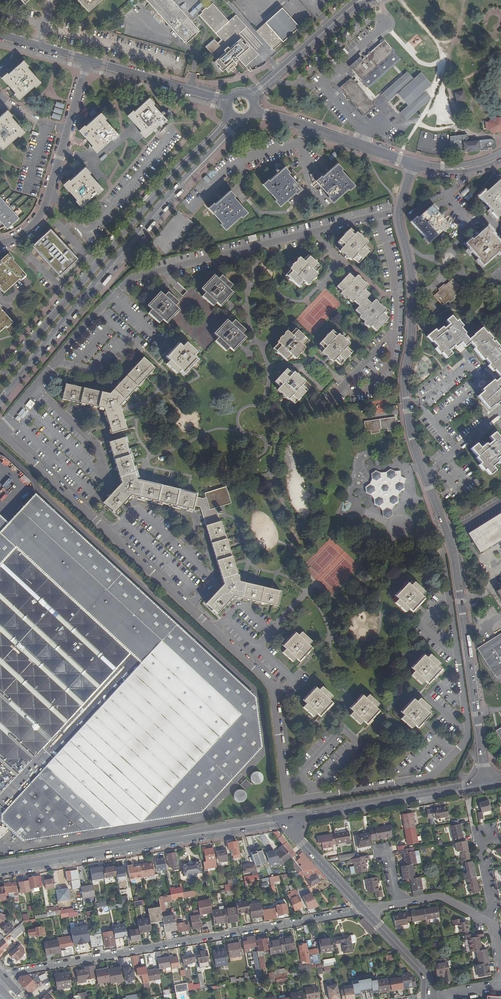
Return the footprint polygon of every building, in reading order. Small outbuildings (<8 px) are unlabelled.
[(98,0),(78,0),(87,10),(98,0)] [(182,11),(172,0),(148,0),(159,12),(186,42),(199,29),(182,11)] [(201,10),(202,11),(199,14),(221,38),(217,42),(213,38),(205,45),(216,58),(213,61),(222,70),(225,67),(228,71),(231,69),(232,70),(236,67),(234,66),(237,63),(234,61),(238,57),(245,65),(258,53),(239,32),(246,25),(235,13),(228,20),(212,2),(206,7),(205,6),(201,10)] [(257,29),(274,48),(300,26),(283,7),(257,29)] [(361,56),(350,66),(369,88),(401,58),(394,50),(395,50),(392,47),(391,48),(383,38),(379,41),(381,43),(371,52),(370,50),(368,52),(369,54),(367,56),(366,54),(364,56),(365,57),(364,59),(361,56)] [(14,95),(19,100),(34,87),(35,88),(41,83),(27,68),(29,66),(24,61),(8,74),(7,73),(1,78),(10,88),(15,94),(14,95)] [(408,106),(400,113),(407,121),(431,99),(425,91),(431,85),(420,73),(414,79),(407,72),(383,94),(389,101),(397,94),(408,106)] [(351,79),(340,89),(363,115),(375,106),(351,79)] [(463,92),(455,94),(457,102),(465,99),(463,92)] [(133,111),(128,115),(141,131),(139,132),(144,138),(154,129),(160,124),(161,125),(167,121),(153,105),(154,104),(150,99),(134,112),(133,111)] [(3,150),(18,136),(19,137),(25,133),(11,117),(12,116),(8,111),(0,117),(0,146),(3,150)] [(92,146),(91,147),(96,153),(112,139),(113,141),(118,136),(105,120),(106,119),(102,113),(86,127),(85,126),(79,131),(87,140),(92,146)] [(488,122),(489,122),(489,126),(490,129),(489,129),(489,130),(490,131),(491,132),(492,133),(493,134),(494,134),(495,132),(497,133),(499,133),(500,133),(500,132),(500,119),(500,118),(497,117),(496,117),(495,117),(493,118),(491,116),(490,117),(489,119),(488,121),(488,122)] [(465,153),(480,151),(480,149),(483,148),(493,148),(494,146),(494,144),(494,143),(494,142),(493,141),(493,140),(465,143),(463,143),(462,139),(462,135),(450,136),(452,153),(465,151),(465,153)] [(328,197),(332,202),(348,189),(349,190),(354,185),(341,170),(342,169),(338,164),(328,172),(322,176),(321,175),(315,180),(329,196),(328,197)] [(268,179),(262,184),(276,199),(274,200),(279,206),(295,192),(296,194),(302,189),(295,182),(294,183),(290,178),(291,177),(288,174),(290,172),(285,167),(269,180),(268,179)] [(69,180),(63,184),(77,200),(76,201),(81,206),(96,193),(97,195),(103,190),(89,174),(90,173),(86,168),(77,175),(70,181),(69,180)] [(479,197),(492,213),(491,214),(496,219),(500,215),(500,180),(499,178),(495,181),(497,183),(485,194),(484,193),(479,197)] [(213,203),(208,208),(221,223),(220,224),(225,230),(240,216),(242,217),(247,213),(233,198),(235,196),(230,190),(221,199),(215,204),(213,203)] [(7,229),(19,219),(0,198),(0,222),(7,229)] [(416,218),(411,223),(424,239),(423,240),(428,245),(443,232),(445,233),(450,228),(436,213),(438,211),(433,206),(417,219),(416,218)] [(466,245),(479,260),(478,261),(483,267),(499,253),(500,254),(500,252),(500,245),(491,234),(493,233),(488,228),(473,241),(471,240),(466,245)] [(77,258),(51,229),(32,246),(58,275),(77,258)] [(344,248),(341,251),(346,255),(352,261),(354,258),(359,263),(371,251),(365,246),(368,243),(358,233),(356,234),(351,229),(338,243),(344,248)] [(256,234),(248,236),(249,243),(257,241),(256,234)] [(3,294),(19,281),(21,282),(26,277),(12,262),(14,260),(9,255),(0,262),(0,290),(3,294)] [(286,275),(299,288),(304,282),(307,285),(313,279),(317,274),(315,272),(321,267),(308,255),(303,260),(300,258),(289,269),(291,270),(286,275)] [(372,303),(367,298),(370,295),(365,290),(368,286),(362,280),(357,276),(354,279),(349,274),(338,287),(342,292),(340,294),(346,299),(347,298),(352,303),(353,302),(359,307),(356,310),(361,315),(359,317),(365,322),(364,323),(370,328),(372,326),(377,330),(389,318),(384,313),(386,310),(375,300),(372,303)] [(191,287),(187,291),(177,302),(178,302),(174,306),(179,310),(170,320),(205,352),(215,342),(219,338),(214,333),(227,320),(223,317),(212,307),(216,303),(220,307),(225,301),(233,293),(228,289),(232,286),(221,276),(218,280),(214,276),(202,289),(206,293),(202,297),(191,287)] [(462,291),(453,280),(445,287),(444,285),(439,290),(440,291),(434,296),(442,306),(448,302),(450,304),(455,299),(454,298),(462,291)] [(178,302),(177,302),(168,293),(164,297),(160,293),(148,306),(152,310),(148,314),(159,324),(162,320),(166,323),(170,320),(179,310),(174,306),(178,302)] [(6,328),(7,329),(13,324),(0,310),(0,333),(6,328)] [(451,317),(446,321),(449,325),(443,330),(442,328),(436,333),(435,331),(427,337),(431,343),(432,342),(437,348),(435,349),(439,355),(441,353),(446,359),(451,355),(448,351),(454,346),(455,348),(461,344),(464,348),(470,343),(475,349),(474,350),(483,361),(485,359),(490,365),(488,367),(493,373),(494,371),(500,378),(495,383),(493,381),(482,390),(484,392),(478,397),(488,410),(494,405),(495,406),(500,402),(499,400),(500,398),(500,354),(497,349),(499,347),(494,342),(492,344),(490,341),(492,339),(487,334),(486,335),(481,329),(474,335),(474,336),(468,341),(463,336),(465,334),(460,328),(462,327),(457,321),(456,322),(451,317)] [(219,338),(215,342),(226,351),(230,348),(234,351),(246,339),(242,335),(246,331),(235,321),(231,324),(227,320),(214,333),(219,338)] [(277,341),(278,343),(273,348),(286,361),(292,355),(295,358),(300,352),(305,347),(302,345),(308,340),(295,329),(290,334),(287,331),(277,341)] [(324,349),(322,352),(327,357),(333,362),(335,360),(340,365),(352,352),(346,347),(349,344),(338,334),(337,335),(332,330),(319,344),(324,349)] [(170,352),(166,357),(167,358),(170,361),(166,364),(176,374),(180,370),(184,374),(189,369),(196,360),(192,357),(196,353),(185,344),(182,347),(178,343),(170,352)] [(66,384),(63,399),(104,409),(112,433),(127,429),(124,420),(121,410),(120,406),(131,394),(145,379),(155,368),(143,357),(109,394),(66,384)] [(280,387),(277,389),(287,399),(289,398),(295,403),(307,390),(302,384),(304,382),(297,375),(293,372),(291,374),(286,369),(274,382),(280,387)] [(392,431),(392,427),(397,427),(395,417),(364,421),(366,431),(370,431),(371,434),(379,433),(379,429),(388,428),(388,431),(392,431)] [(491,467),(497,462),(498,464),(500,462),(500,438),(500,437),(499,439),(494,433),(489,437),(492,441),(486,446),(485,445),(480,449),(476,445),(471,449),(477,457),(476,458),(481,464),(478,465),(483,470),(485,469),(489,475),(495,470),(491,467)] [(193,505),(195,506),(197,497),(195,497),(196,495),(186,492),(168,488),(150,484),(139,481),(137,481),(131,463),(126,445),(124,438),(109,442),(121,483),(103,502),(115,512),(131,495),(192,509),(193,505)] [(395,472),(391,469),(390,470),(389,470),(388,472),(386,472),(385,473),(383,473),(381,473),(378,472),(377,471),(371,474),(372,475),(372,477),(371,479),(371,482),(370,484),(368,485),(367,486),(365,487),(366,493),(371,495),(374,499),(374,504),(379,507),(382,511),(383,516),(388,519),(393,515),(392,510),(394,504),(399,502),(397,497),(400,491),(405,489),(403,484),(406,479),(401,476),(400,471),(395,472)] [(197,497),(195,506),(200,507),(223,584),(205,604),(217,614),(233,596),(277,606),(281,591),(239,582),(221,522),(220,522),(216,508),(231,503),(226,487),(204,494),(206,499),(197,497)] [(2,822),(24,842),(202,814),(262,748),(257,698),(147,596),(36,494),(9,523),(0,533),(0,806),(5,810),(1,814),(2,822)] [(468,533),(481,553),(500,540),(500,514),(468,533)] [(9,523),(0,516),(0,533),(9,523)] [(411,586),(421,595),(425,592),(415,582),(411,586)] [(399,599),(409,608),(410,610),(412,611),(424,598),(421,595),(411,586),(408,583),(396,596),(399,599)] [(409,608),(399,599),(395,602),(405,612),(409,608)] [(285,649),(283,652),(293,662),(296,658),(299,661),(312,648),(309,645),(312,642),(302,632),(298,636),(295,633),(282,646),(285,649)] [(478,650),(496,678),(500,675),(500,635),(478,650)] [(440,670),(437,667),(441,664),(431,654),(427,658),(424,655),(412,668),(415,671),(411,675),(421,684),(425,680),(427,682),(428,684),(433,678),(440,670)] [(308,695),(304,700),(307,703),(303,707),(313,717),(317,713),(320,716),(324,711),(332,702),(329,700),(332,696),(322,687),(319,690),(316,687),(308,695)] [(355,703),(351,708),(354,711),(350,715),(360,725),(364,721),(367,724),(374,717),(380,711),(376,708),(379,704),(369,695),(366,698),(363,695),(355,703)] [(414,699),(402,712),(405,715),(401,719),(411,728),(415,724),(418,727),(430,714),(427,711),(430,708),(420,698),(417,702),(414,699)] [(263,781),(263,779),(263,778),(263,777),(262,776),(262,775),(261,774),(260,773),(259,772),(257,772),(256,772),(255,772),(254,773),(252,774),(251,775),(251,776),(250,777),(250,779),(250,780),(251,781),(251,782),(252,783),(253,784),(254,785),(256,785),(257,785),(258,785),(259,784),(260,784),(261,783),(262,782),(263,781)] [(246,779),(240,785),(246,791),(252,785),(246,779)] [(234,793),(234,795),(234,796),(234,797),(234,798),(234,799),(235,800),(236,801),(237,802),(238,802),(240,803),(242,803),(243,802),(244,802),(245,801),(246,800),(246,798),(246,797),(246,796),(246,795),(246,793),(245,792),(244,791),(243,791),(242,790),(241,790),(240,790),(238,790),(237,791),(236,791),(235,792),(234,793)] [(482,812),(478,813),(480,820),(484,819),(483,812),(491,811),(489,801),(480,803),(482,812)] [(446,807),(431,809),(433,818),(436,818),(436,819),(448,817),(446,807)] [(402,815),(405,829),(415,828),(413,813),(402,815)] [(451,825),(450,826),(453,839),(455,839),(456,842),(464,841),(460,823),(458,824),(451,825)] [(390,826),(369,830),(370,833),(371,840),(392,837),(390,826)] [(418,843),(415,828),(405,829),(407,845),(418,843)] [(348,832),(334,834),(336,844),(347,842),(347,845),(351,844),(348,832)] [(358,848),(372,846),(371,840),(370,833),(356,836),(358,848)] [(332,845),(336,844),(334,834),(317,837),(318,843),(322,843),(323,849),(333,847),(332,845)] [(268,840),(267,839),(264,841),(271,852),(274,850),(273,848),(268,840)] [(456,842),(455,842),(457,851),(462,850),(462,854),(461,855),(461,858),(469,857),(466,840),(464,841),(456,842)] [(234,855),(240,854),(238,842),(227,844),(229,850),(233,849),(234,855)] [(283,845),(290,855),(294,852),(287,843),(283,845)] [(294,859),(290,855),(283,845),(279,848),(283,852),(277,856),(283,866),(286,864),(284,861),(288,858),(293,864),(296,862),(294,859)] [(206,862),(203,863),(205,869),(217,867),(213,848),(204,850),(206,862)] [(318,869),(298,848),(295,851),(300,857),(299,859),(296,857),(294,859),(296,862),(302,869),(304,871),(318,869)] [(407,849),(398,851),(399,855),(404,854),(406,866),(412,865),(416,864),(415,857),(420,856),(419,851),(414,852),(413,848),(407,849)] [(223,862),(228,861),(226,850),(217,852),(219,861),(223,861),(223,862)] [(269,861),(266,852),(257,855),(260,864),(269,861)] [(179,869),(178,865),(176,853),(167,855),(167,856),(166,856),(167,859),(168,859),(169,867),(173,867),(173,870),(179,869)] [(357,859),(350,860),(351,863),(353,863),(354,866),(350,867),(351,875),(367,872),(365,861),(369,860),(369,857),(357,859)] [(461,858),(460,859),(461,863),(465,862),(467,872),(463,873),(464,878),(466,878),(476,876),(472,860),(470,860),(469,857),(461,858)] [(157,871),(166,869),(164,858),(155,860),(157,871)] [(253,877),(244,879),(245,882),(257,880),(259,879),(253,858),(250,859),(251,865),(244,866),(245,873),(252,872),(253,877)] [(191,865),(193,874),(197,874),(202,873),(200,862),(194,863),(194,864),(191,865)] [(141,866),(143,877),(147,877),(155,875),(153,864),(146,865),(145,864),(141,865),(141,866)] [(189,875),(193,874),(191,865),(188,865),(188,864),(181,865),(182,870),(183,876),(189,875)] [(128,866),(130,879),(143,877),(141,866),(133,867),(133,865),(128,866)] [(406,866),(401,867),(403,881),(407,880),(415,879),(412,865),(406,866)] [(124,866),(115,868),(117,876),(117,877),(125,876),(124,866)] [(103,867),(90,869),(92,880),(104,878),(103,869),(103,867)] [(103,869),(104,878),(117,876),(115,868),(115,867),(103,869)] [(299,872),(301,877),(305,876),(307,879),(306,880),(310,887),(321,881),(317,875),(321,875),(324,879),(325,879),(330,884),(331,883),(318,869),(304,871),(299,872)] [(73,890),(81,888),(77,870),(59,873),(61,884),(66,884),(66,881),(71,881),(73,890)] [(180,872),(181,880),(190,878),(189,878),(189,875),(183,876),(182,870),(180,872)] [(41,876),(28,878),(30,889),(42,887),(41,876)] [(476,876),(466,878),(469,892),(478,890),(476,876)] [(377,898),(382,897),(381,890),(379,891),(376,878),(366,880),(368,893),(375,891),(377,898)] [(415,879),(407,880),(407,884),(409,884),(411,883),(412,887),(413,891),(422,890),(422,889),(420,878),(415,879)] [(55,888),(54,879),(45,881),(46,889),(55,888)] [(28,881),(19,883),(21,893),(30,892),(28,881)] [(4,887),(6,896),(9,896),(10,901),(16,900),(16,901),(17,901),(17,902),(20,902),(17,886),(13,886),(13,883),(8,884),(8,885),(4,885),(4,887)] [(93,885),(81,888),(82,898),(95,896),(93,885)] [(288,895),(290,900),(296,911),(304,907),(299,896),(295,889),(290,891),(291,894),(288,895)] [(307,910),(317,907),(312,892),(302,896),(307,910)] [(212,912),(210,900),(198,903),(200,914),(212,912)] [(236,907),(237,914),(244,912),(245,914),(250,913),(249,905),(248,901),(236,904),(236,907)] [(251,919),(263,917),(263,911),(261,903),(249,905),(250,913),(251,919)] [(122,904),(109,906),(110,909),(111,918),(117,917),(116,911),(123,909),(122,904)] [(286,904),(277,906),(278,915),(288,913),(286,904)] [(59,911),(59,907),(46,909),(48,917),(54,916),(60,915),(59,911)] [(227,924),(239,922),(237,914),(236,907),(224,909),(226,922),(227,924)] [(148,910),(150,918),(150,921),(159,919),(159,921),(163,920),(162,917),(162,915),(160,908),(148,910)] [(426,920),(439,917),(438,908),(424,910),(426,920)] [(212,912),(214,924),(226,922),(224,909),(212,912)] [(268,920),(276,918),(275,909),(263,911),(263,917),(264,923),(268,922),(268,920)] [(426,920),(424,910),(410,912),(412,921),(412,922),(426,920)] [(410,912),(398,914),(398,915),(393,916),(395,927),(407,924),(407,922),(412,921),(410,912)] [(162,917),(163,920),(165,931),(172,930),(172,931),(177,930),(174,915),(162,917)] [(202,927),(200,915),(191,917),(193,929),(202,927)] [(139,929),(140,933),(152,931),(150,921),(150,918),(138,920),(139,929)] [(378,934),(364,919),(359,922),(370,935),(373,932),(375,935),(378,934)] [(465,931),(466,935),(469,935),(467,922),(462,923),(461,919),(452,920),(453,924),(458,923),(459,932),(465,931)] [(10,934),(15,939),(25,930),(24,924),(23,922),(20,925),(15,929),(10,934)] [(10,934),(15,929),(8,923),(1,929),(8,936),(10,934)] [(179,932),(190,930),(189,925),(185,925),(184,923),(178,924),(179,932)] [(128,938),(126,926),(113,928),(115,939),(123,938),(123,939),(128,938)] [(36,936),(43,935),(42,934),(41,928),(41,927),(35,928),(35,929),(28,930),(29,936),(36,935),(36,936)] [(128,942),(141,940),(140,933),(139,929),(127,931),(128,942)] [(484,937),(483,932),(474,934),(469,935),(466,935),(465,935),(465,939),(467,939),(470,952),(476,950),(481,950),(480,946),(479,938),(484,937)] [(109,933),(102,934),(102,937),(104,937),(105,947),(115,945),(114,937),(110,937),(109,933)] [(89,936),(91,948),(104,946),(102,937),(102,934),(89,936)] [(355,941),(355,937),(353,935),(334,938),(335,944),(342,943),(343,953),(352,952),(351,944),(354,943),(355,941)] [(71,938),(72,946),(84,943),(83,936),(71,938)] [(252,947),(257,946),(255,936),(247,938),(249,947),(252,947)] [(70,937),(58,939),(58,940),(60,948),(72,946),(71,938),(70,937)] [(281,939),(283,951),(295,949),(293,937),(281,939)] [(267,939),(257,941),(259,951),(269,949),(267,939)] [(283,951),(281,939),(269,941),(271,955),(283,952),(283,951)] [(321,953),(334,951),(330,939),(319,941),(321,953)] [(60,948),(58,940),(44,943),(46,955),(61,953),(60,948)] [(240,942),(228,945),(230,958),(242,956),(240,942)] [(307,964),(310,963),(309,957),(307,943),(302,944),(302,946),(299,947),(301,961),(304,961),(304,962),(306,962),(307,964)] [(16,948),(9,955),(13,959),(14,958),(17,962),(23,956),(16,948)] [(228,964),(225,949),(213,951),(216,967),(228,964)] [(253,950),(253,953),(258,979),(263,978),(261,969),(259,957),(258,949),(253,950)] [(488,962),(485,949),(481,950),(476,950),(479,964),(487,963),(488,962)] [(162,958),(161,951),(156,952),(159,969),(160,969),(172,967),(170,959),(170,957),(162,958)] [(207,951),(197,952),(199,963),(208,961),(207,951)] [(7,955),(2,959),(5,964),(11,960),(7,955)] [(193,955),(183,957),(185,965),(193,963),(193,962),(195,962),(193,955)] [(309,957),(310,963),(310,965),(311,969),(316,968),(315,964),(320,964),(319,955),(309,957)] [(330,966),(339,964),(336,958),(322,961),(323,965),(323,967),(324,967),(330,966)] [(302,971),(310,969),(311,969),(310,965),(302,966),(302,963),(298,964),(299,971),(302,971)] [(445,976),(450,975),(449,970),(447,963),(435,965),(437,974),(445,973),(445,976)] [(479,964),(476,965),(478,977),(489,975),(487,963),(479,964)] [(83,971),(85,982),(86,982),(86,979),(97,977),(96,971),(95,966),(84,968),(84,970),(83,971)] [(149,986),(148,982),(147,972),(146,967),(136,969),(138,976),(142,975),(143,983),(144,983),(144,986),(149,986)] [(98,984),(111,982),(109,970),(108,968),(96,971),(97,977),(98,984)] [(123,982),(121,968),(109,970),(111,982),(111,984),(123,982)] [(148,982),(161,979),(159,969),(147,972),(148,982)] [(132,970),(123,972),(125,982),(134,981),(132,970)] [(78,983),(85,982),(83,971),(76,972),(78,983)] [(72,987),(69,972),(54,975),(57,989),(72,987)] [(401,978),(403,989),(415,987),(413,978),(409,978),(409,973),(401,974),(401,978)] [(287,974),(284,974),(275,976),(275,978),(276,978),(277,982),(287,980),(286,976),(287,976),(287,974)] [(35,990),(43,985),(47,982),(45,980),(36,985),(27,976),(20,977),(18,981),(28,991),(31,994),(35,990)] [(401,978),(390,980),(391,991),(403,989),(401,978)] [(379,993),(391,991),(390,980),(389,979),(377,981),(379,993)] [(176,993),(188,991),(187,986),(187,984),(182,985),(182,986),(175,987),(176,993)] [(338,994),(337,989),(336,985),(327,987),(329,998),(339,998),(338,994)] [(374,985),(357,988),(358,997),(363,997),(364,998),(376,997),(374,985)] [(305,989),(307,998),(312,998),(320,998),(318,986),(305,989)] [(353,988),(343,990),(345,998),(355,998),(353,988)]
